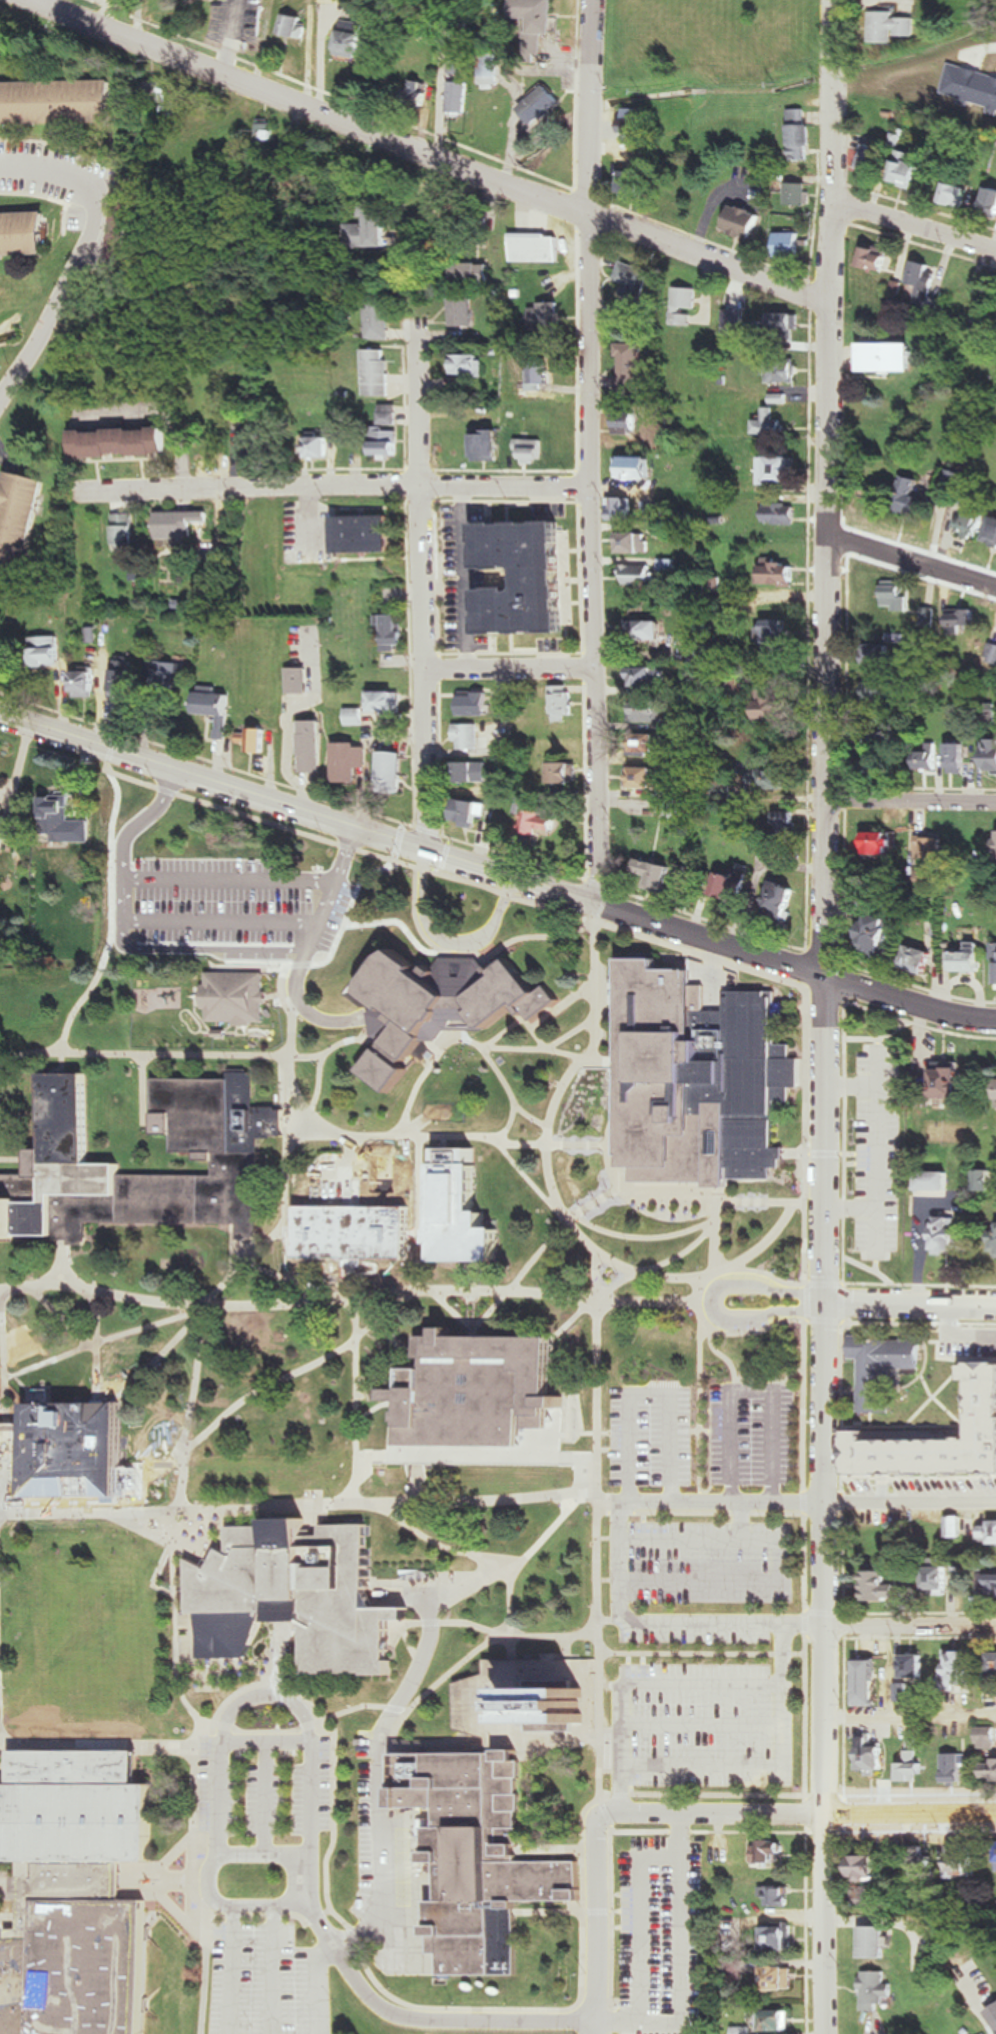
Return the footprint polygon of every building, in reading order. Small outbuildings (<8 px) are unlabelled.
[(521,62),(541,63),(542,35),(552,36),(553,0),(512,0),(511,20),(529,20),(529,34),(522,34),(521,62)] [(872,10),(873,44),(897,44),(897,36),(917,36),(916,19),(897,19),(897,10),(893,10),(893,9),(872,10)] [(308,17),(286,17),(285,37),(307,37),(308,17)] [(362,59),(367,25),(340,22),(336,55),(362,59)] [(497,56),(478,56),(478,88),(497,88),(497,56)] [(469,57),(450,57),(450,75),(469,75),(469,57)] [(117,122),(115,80),(0,84),(0,126),(117,122)] [(407,105),(430,105),(430,81),(407,81),(407,105)] [(468,82),(449,82),(449,114),(468,114),(468,82)] [(563,104),(548,85),(521,108),(537,126),(563,104)] [(649,108),(622,108),(622,140),(649,140),(649,108)] [(790,161),(812,161),(812,125),(806,125),(806,110),(790,110),(790,161)] [(876,174),(883,148),(864,143),(857,168),(876,174)] [(920,162),(919,163),(914,149),(892,156),(903,190),(926,182),(920,162)] [(975,187),(951,181),(945,203),(969,209),(975,187)] [(807,206),(807,183),(787,183),(787,206),(807,206)] [(987,187),(987,216),(995,216),(995,187),(987,187)] [(391,248),(391,205),(366,205),(366,224),(349,224),(349,249),(391,248)] [(760,214),(732,206),(724,231),(752,240),(760,214)] [(54,255),(52,212),(0,215),(0,258),(54,255)] [(776,258),(800,258),(800,233),(776,233),(776,258)] [(559,235),(513,235),(513,261),(559,261),(559,235)] [(891,248),(864,248),(864,270),(891,270),(891,248)] [(627,284),(623,299),(641,304),(651,269),(622,261),(617,282),(627,284)] [(927,306),(937,266),(915,261),(905,301),(927,306)] [(491,284),(491,263),(455,263),(455,284),(491,284)] [(944,296),(969,304),(976,278),(959,274),(957,281),(949,279),(944,296)] [(673,325),(694,326),(696,288),(675,287),(673,325)] [(475,328),(475,297),(452,297),(452,328),(475,328)] [(391,340),(391,298),(368,298),(368,340),(391,340)] [(540,307),(532,307),(532,334),(562,334),(562,303),(540,303),(540,307)] [(773,332),(799,332),(799,314),(773,314),(773,332)] [(642,394),(643,344),(618,344),(618,394),(642,394)] [(914,344),(864,344),(864,373),(914,373),(914,344)] [(365,350),(364,396),(389,397),(389,351),(365,350)] [(484,376),(484,355),(453,355),(453,376),(484,376)] [(552,386),(552,361),(532,361),(532,386),(552,386)] [(795,383),(795,361),(765,361),(765,383),(795,383)] [(397,405),(379,405),(379,425),(397,425),(397,405)] [(785,437),(785,419),(776,419),(776,408),(764,408),(764,421),(754,421),(754,437),(785,437)] [(639,414),(615,414),(615,433),(639,433),(639,414)] [(75,430),(169,426),(170,455),(76,459),(75,430)] [(502,460),(502,429),(473,429),(473,460),(502,460)] [(373,457),(400,457),(400,431),(373,431),(373,457)] [(252,461),(274,461),(274,433),(252,433),(252,461)] [(331,434),(310,434),(310,460),(331,460),(331,434)] [(516,463),(546,463),(546,440),(516,440),(516,463)] [(619,481),(657,481),(658,459),(620,458),(619,481)] [(761,458),(761,484),(792,484),(792,458),(761,458)] [(946,492),(934,490),(937,475),(918,471),(909,513),(940,520),(946,492)] [(7,496),(0,521),(0,567),(23,574),(49,482),(14,472),(7,496)] [(609,497),(609,521),(636,521),(636,497),(609,497)] [(797,525),(797,504),(765,504),(765,525),(797,525)] [(447,510),(447,531),(466,531),(466,510),(447,510)] [(516,533),(530,533),(530,527),(541,527),(541,510),(516,510),(516,533)] [(505,511),(486,511),(486,529),(505,529),(505,511)] [(164,514),(165,541),(197,540),(197,525),(216,525),(216,513),(164,514)] [(957,532),(980,540),(987,521),(964,513),(957,532)] [(393,515),(342,515),(342,552),(393,552),(393,515)] [(120,516),(120,547),(141,548),(142,517),(120,516)] [(621,531),(622,553),(650,552),(649,531),(621,531)] [(565,568),(565,539),(549,539),(549,568),(565,568)] [(765,585),(798,585),(798,556),(765,556),(765,585)] [(678,560),(662,560),(662,569),(678,569),(678,560)] [(657,585),(657,565),(622,565),(622,585),(657,585)] [(908,583),(884,583),(884,610),(908,610),(908,583)] [(562,632),(562,606),(526,606),(526,624),(532,624),(532,632),(562,632)] [(937,607),(924,607),(923,628),(936,628),(937,607)] [(507,611),(485,611),(485,638),(507,638),(507,611)] [(965,628),(980,628),(980,611),(950,611),(950,636),(965,636),(965,628)] [(469,647),(469,612),(446,612),(446,647),(469,647)] [(395,650),(395,645),(403,645),(403,614),(383,614),(383,650),(395,650)] [(791,647),(791,618),(769,618),(769,647),(791,647)] [(629,640),(665,640),(665,619),(629,619),(629,640)] [(62,637),(33,637),(33,666),(62,666),(62,637)] [(867,664),(894,664),(894,644),(867,644),(867,664)] [(117,691),(134,691),(134,658),(117,658),(117,691)] [(172,669),(161,667),(158,686),(184,690),(189,664),(173,662),(172,669)] [(634,685),(667,685),(667,666),(634,666),(634,685)] [(288,668),(288,694),(309,694),(309,668),(288,668)] [(98,669),(76,669),(76,695),(98,695),(98,669)] [(864,699),(899,699),(899,681),(864,681),(864,699)] [(199,714),(215,715),(213,736),(230,738),(235,689),(202,686),(199,714)] [(492,710),(492,690),(466,690),(466,710),(492,710)] [(401,713),(401,691),(373,691),(373,713),(401,713)] [(554,717),(571,717),(571,693),(554,693),(554,717)] [(762,720),(787,717),(785,699),(760,701),(762,720)] [(638,721),(664,721),(664,700),(638,700),(638,721)] [(346,726),(365,726),(365,708),(346,708),(346,726)] [(995,708),(970,708),(970,727),(995,727),(995,708)] [(322,773),(322,720),(302,720),(302,773),(322,773)] [(478,724),(456,724),(456,749),(478,749),(478,724)] [(269,728),(244,728),(244,743),(252,743),(252,750),(269,750),(269,728)] [(865,774),(888,774),(888,730),(865,730),(865,774)] [(637,732),(637,754),(661,754),(661,732),(637,732)] [(969,742),(950,742),(950,773),(969,773),(969,742)] [(359,781),(359,768),(367,768),(367,743),(335,743),(335,781),(359,781)] [(940,769),(940,743),(916,743),(916,769),(940,769)] [(510,745),(493,745),(493,756),(510,756),(510,745)] [(403,793),(404,752),(381,751),(379,793),(403,793)] [(578,782),(578,761),(553,761),(553,782),(578,782)] [(488,781),(488,762),(469,762),(469,772),(466,772),(466,781),(488,781)] [(666,765),(634,765),(634,788),(666,788),(666,765)] [(791,789),(790,768),(751,768),(751,790),(791,789)] [(89,820),(69,820),(70,794),(52,793),(52,814),(43,814),(43,841),(89,841),(89,820)] [(485,801),(461,799),(459,825),(483,827),(485,801)] [(543,832),(543,828),(560,828),(560,807),(527,807),(527,832),(543,832)] [(790,833),(798,833),(798,812),(777,812),(777,823),(790,823),(790,833)] [(870,852),(896,852),(896,829),(870,829),(870,852)] [(943,835),(916,835),(916,859),(943,859),(943,835)] [(653,875),(651,889),(671,890),(674,862),(641,859),(639,873),(653,875)] [(738,900),(755,873),(741,864),(724,891),(738,900)] [(798,885),(771,882),(767,922),(794,925),(798,885)] [(897,919),(870,911),(860,945),(887,953),(897,919)] [(985,941),(971,941),(971,950),(949,950),(949,971),(985,971),(985,941)] [(937,951),(913,944),(907,967),(931,973),(937,951)] [(465,1030),(486,1030),(520,1006),(532,1022),(561,998),(551,987),(543,990),(520,959),(512,961),(507,956),(479,955),(471,956),(444,956),(431,969),(406,947),(370,987),(399,1011),(394,1018),(401,1024),(366,1069),(392,1090),(411,1069),(405,1062),(424,1039),(434,1042),(445,1029),(465,1030)] [(777,992),(775,1044),(791,1045),(791,1057),(802,1059),(801,1085),(792,1086),(792,1100),(775,1101),(773,1154),(772,1180),(733,1181),(733,1187),(715,1187),(714,1182),(638,1182),(638,1169),(630,1169),(620,1170),(618,1170),(621,1063),(623,956),(625,956),(691,958),(692,968),(702,970),(701,984),(706,984),(708,1011),(731,1012),(730,998),(734,995),(734,989),(777,992)] [(265,976),(267,1024),(209,1024),(208,1010),(204,1009),(207,996),(206,984),(209,983),(209,971),(265,972),(265,976)] [(938,1065),(938,1098),(966,1098),(966,1065),(938,1065)] [(58,1235),(0,1235),(0,1174),(18,1174),(25,1176),(25,1158),(25,1148),(43,1148),(43,1073),(91,1073),(91,1162),(122,1162),(123,1172),(211,1173),(210,1160),(199,1158),(176,1158),(176,1152),(171,1151),(171,1134),(154,1134),(154,1125),(154,1077),(232,1076),(232,1070),(249,1070),(249,1073),(253,1073),(255,1107),(267,1107),(267,1103),(281,1104),(282,1110),(286,1112),(286,1126),(285,1136),(260,1137),(260,1239),(239,1239),(239,1222),(230,1222),(92,1221),(92,1246),(63,1247),(58,1247),(58,1235)] [(468,1160),(469,1208),(479,1208),(478,1224),(492,1225),(493,1260),(428,1260),(428,1242),(423,1242),(423,1227),(426,1227),(425,1170),(424,1170),(424,1161),(427,1161),(426,1145),(463,1146),(463,1160),(468,1160)] [(951,1172),(922,1172),(922,1191),(951,1191),(951,1172)] [(296,1203),(414,1203),(414,1257),(354,1257),(296,1257),(296,1203)] [(935,1253),(963,1253),(963,1218),(935,1218),(935,1253)] [(502,1336),(553,1336),(552,1422),(525,1422),(524,1446),(413,1445),(409,1445),(410,1401),(392,1401),(392,1389),(409,1389),(409,1364),(428,1364),(428,1336),(453,1336),(453,1328),(464,1328),(464,1336),(480,1336),(502,1336)] [(894,1368),(924,1368),(924,1342),(881,1342),(881,1339),(854,1339),(854,1359),(863,1359),(863,1413),(873,1413),(873,1431),(894,1431),(894,1368)] [(988,1367),(988,1341),(965,1341),(965,1367),(988,1367)] [(35,1403),(99,1402),(118,1402),(127,1402),(129,1479),(129,1495),(31,1495),(30,1432),(30,1426),(30,1403),(35,1403)] [(915,1458),(865,1458),(865,1478),(915,1478),(915,1458)] [(963,1515),(948,1515),(948,1537),(963,1537),(963,1515)] [(395,1623),(404,1674),(315,1673),(311,1623),(282,1621),(281,1613),(272,1612),(248,1657),(205,1658),(203,1613),(194,1613),(193,1557),(216,1569),(228,1546),(236,1551),(235,1526),(276,1526),(276,1521),(319,1521),(318,1535),(331,1535),(330,1525),(374,1524),(378,1607),(414,1607),(415,1618),(400,1618),(394,1618),(395,1623)] [(985,1521),(985,1543),(995,1543),(995,1521),(985,1521)] [(948,1595),(948,1567),(929,1567),(929,1595),(948,1595)] [(901,1601),(901,1569),(870,1569),(870,1601),(901,1601)] [(940,1693),(971,1693),(971,1653),(948,1653),(948,1674),(939,1674),(940,1693)] [(903,1679),(927,1679),(927,1655),(903,1655),(903,1679)] [(458,1684),(489,1671),(488,1659),(580,1660),(579,1689),(597,1690),(596,1725),(578,1726),(578,1741),(517,1749),(488,1744),(488,1738),(460,1729),(458,1684)] [(879,1660),(858,1660),(858,1705),(879,1705),(879,1660)] [(979,1728),(979,1750),(995,1750),(995,1728),(979,1728)] [(889,1773),(889,1745),(877,1745),(877,1733),(862,1733),(862,1773),(889,1773)] [(928,1763),(918,1762),(919,1739),(903,1738),(901,1782),(920,1782),(920,1775),(928,1775),(928,1763)] [(946,1755),(946,1783),(966,1783),(966,1740),(952,1740),(952,1755),(946,1755)] [(17,1920),(18,1939),(0,1939),(0,2033),(140,2033),(140,1898),(116,1898),(116,1880),(116,1862),(147,1862),(147,1783),(130,1783),(130,1750),(13,1751),(13,1785),(1,1785),(0,1785),(0,1862),(17,1862),(17,1877),(12,1877),(12,1891),(12,1901),(17,1901),(17,1914),(17,1920)] [(404,1810),(403,1753),(509,1752),(525,1752),(525,1763),(526,1778),(521,1778),(521,1795),(525,1795),(526,1812),(521,1812),(521,1828),(525,1828),(526,1845),(526,1856),(522,1856),(522,1863),(581,1862),(581,1891),(587,1891),(587,1903),(520,1904),(521,1977),(447,1978),(447,1956),(439,1956),(438,1903),(447,1903),(446,1865),(437,1865),(437,1828),(446,1828),(446,1810),(404,1810)] [(786,1868),(786,1842),(754,1842),(754,1868),(786,1868)] [(953,1844),(953,1873),(979,1873),(979,1844),(953,1844)] [(938,1856),(930,1856),(930,1847),(909,1847),(909,1878),(938,1878),(938,1856)] [(886,1857),(858,1857),(858,1881),(886,1881),(886,1857)] [(768,1908),(792,1908),(792,1888),(768,1888),(768,1908)] [(772,1924),(772,1953),(796,1953),(796,1923),(772,1924)] [(892,1960),(892,1928),(866,1928),(866,1960),(892,1960)] [(796,1990),(797,1968),(768,1968),(767,1990),(796,1990)] [(864,2012),(889,2012),(889,1999),(897,1999),(897,1985),(889,1985),(889,1972),(864,1972),(864,2012)] [(768,2033),(793,2033),(793,2011),(768,2011),(768,2033)]
